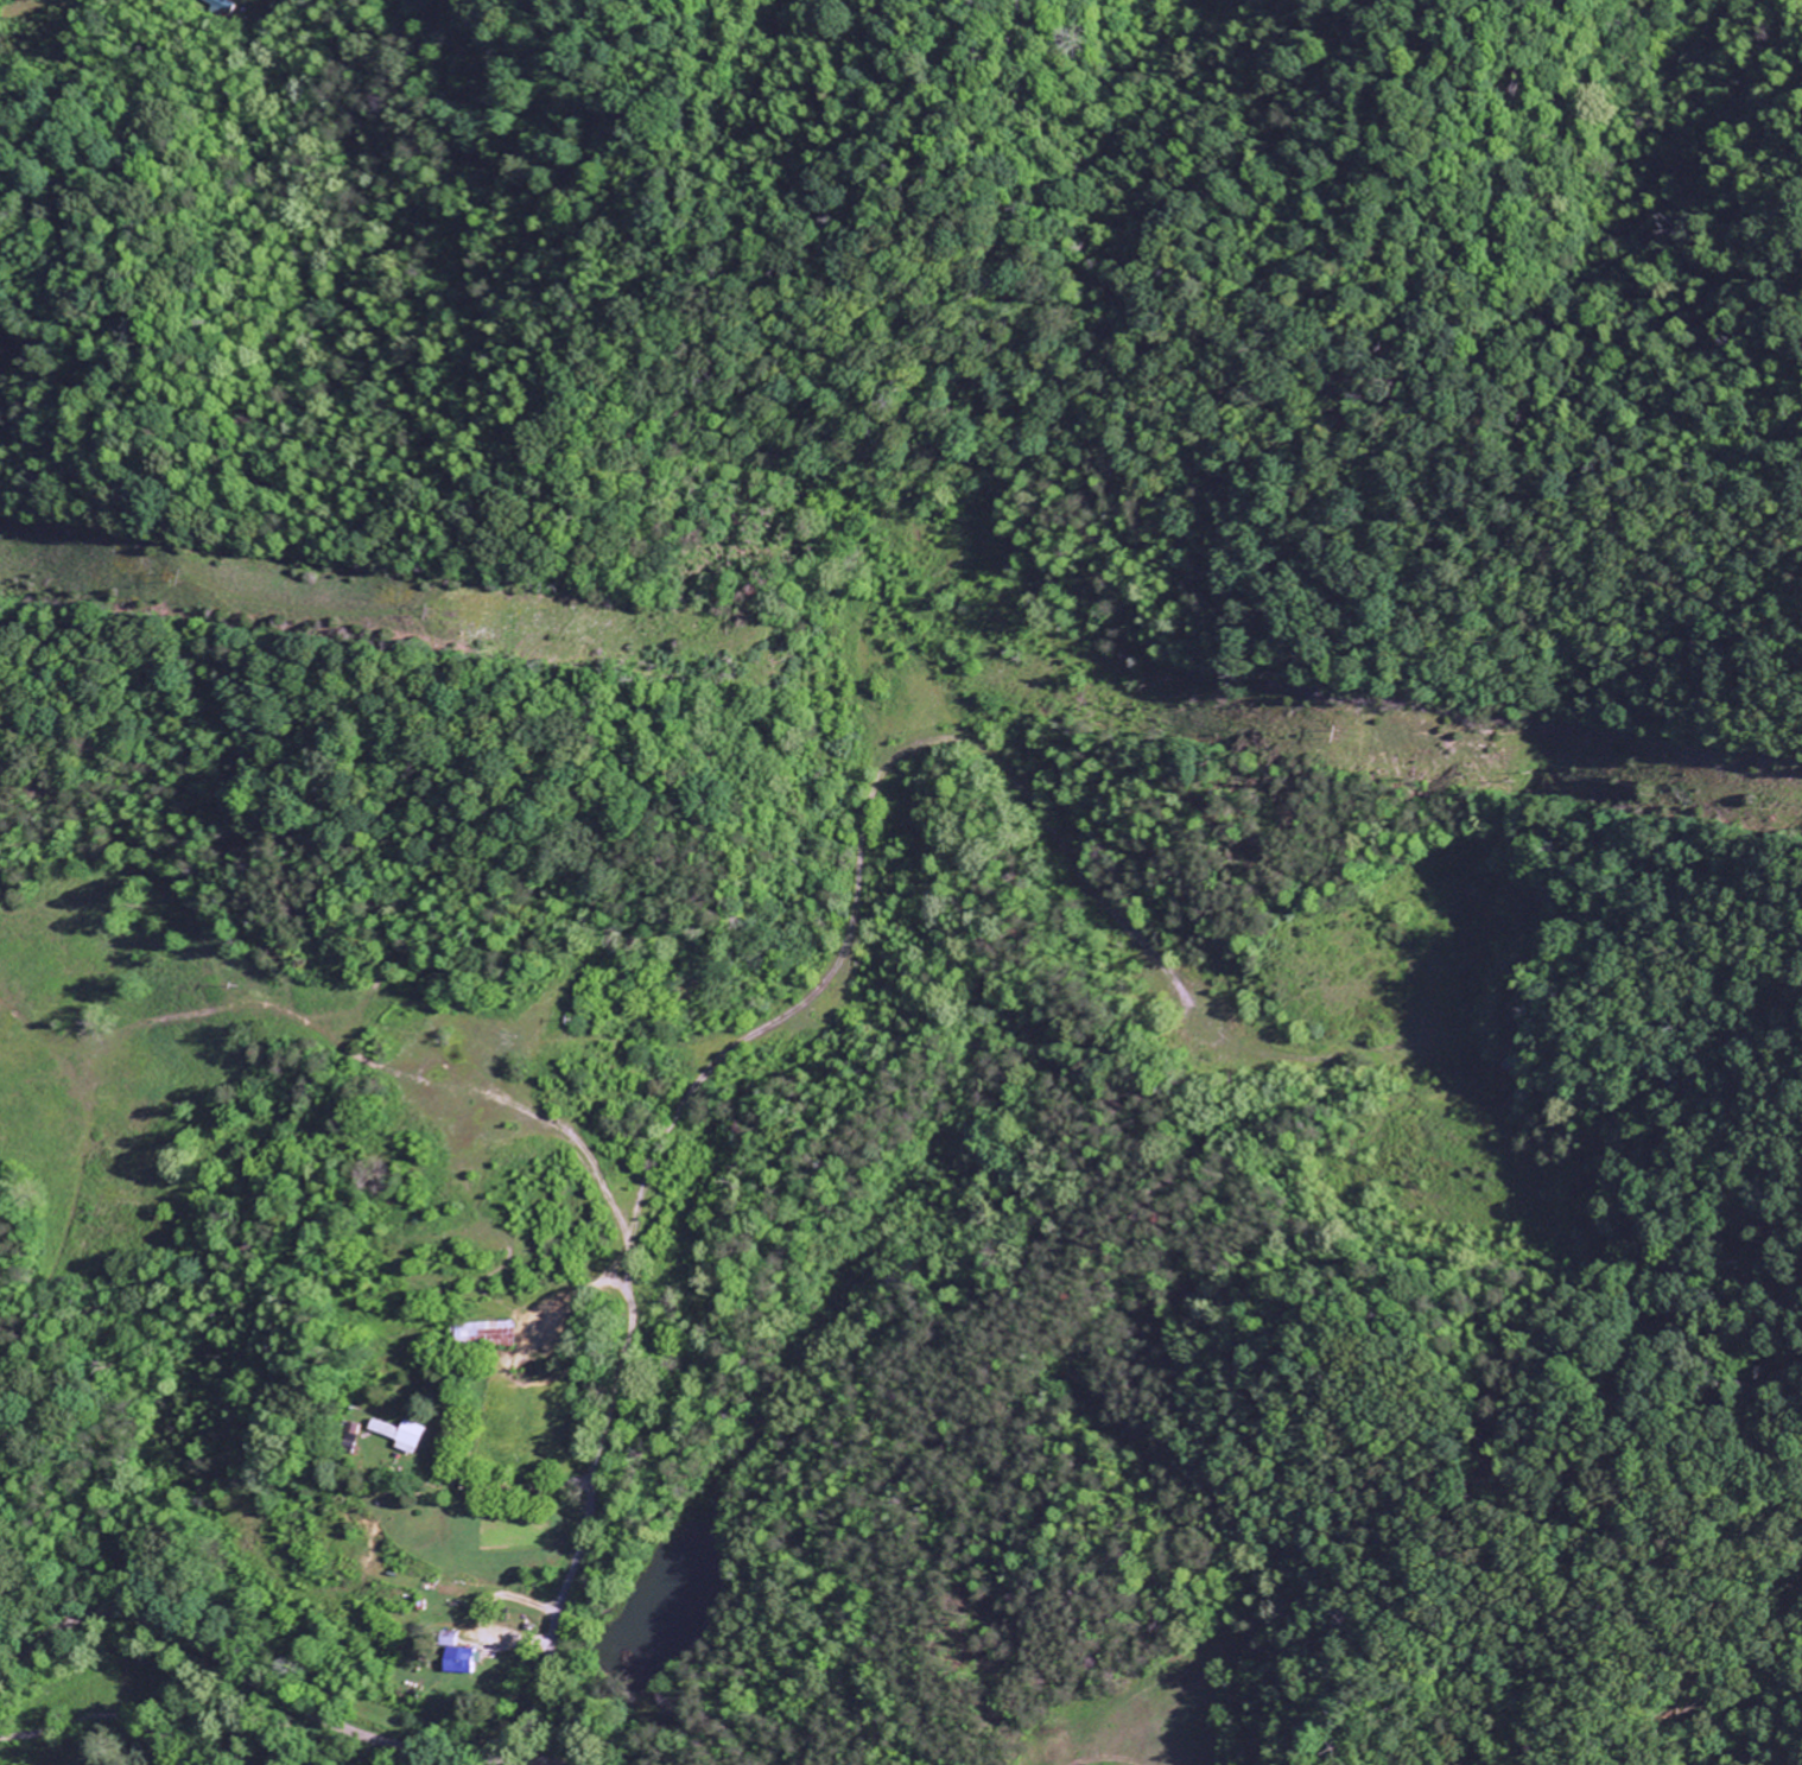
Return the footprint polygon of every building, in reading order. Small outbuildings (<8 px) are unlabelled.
[(515,1344),(514,1320),(454,1323),(455,1346),(515,1344)] [(482,1673),(483,1648),(453,1647),(453,1672),(482,1673)]
